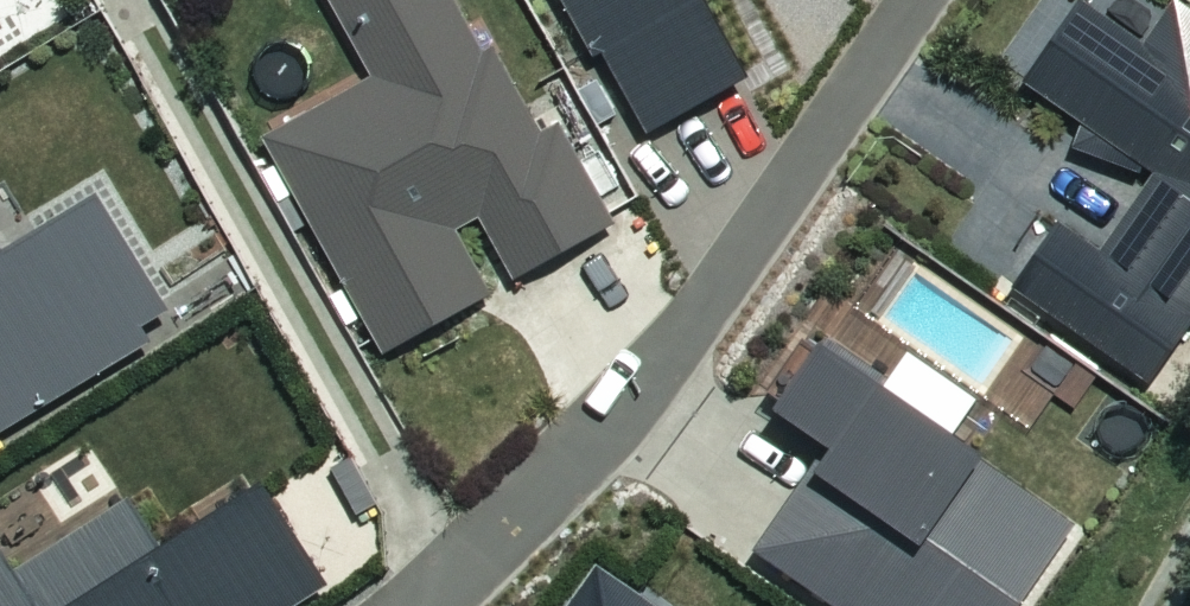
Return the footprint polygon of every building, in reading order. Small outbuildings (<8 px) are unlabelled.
[(375,347),(491,284),(455,218),(476,207),(512,274),(610,222),(555,119),(537,129),(491,43),(483,47),(457,0),(331,0),(371,75),(260,135),(375,347)] [(649,129),(750,72),(708,0),(566,0),(594,50),(601,46),(649,129)] [(1076,113),(1070,144),(1141,170),(1143,160),(1154,167),(1098,247),(1057,218),(1013,281),(1145,373),(1149,376),(1189,318),(1189,3),(1186,0),(1171,0),(1144,38),(1089,0),(1074,0),(1022,75),(1076,113)] [(151,340),(141,322),(169,305),(96,185),(0,243),(0,430),(151,340)] [(840,605),(1015,605),(1079,515),(822,334),(776,398),(830,435),(753,545),(840,605)] [(324,581),(259,478),(157,542),(126,493),(13,563),(1,544),(0,545),(0,605),(284,605),(324,581)] [(591,557),(556,605),(660,605),(591,557)]
